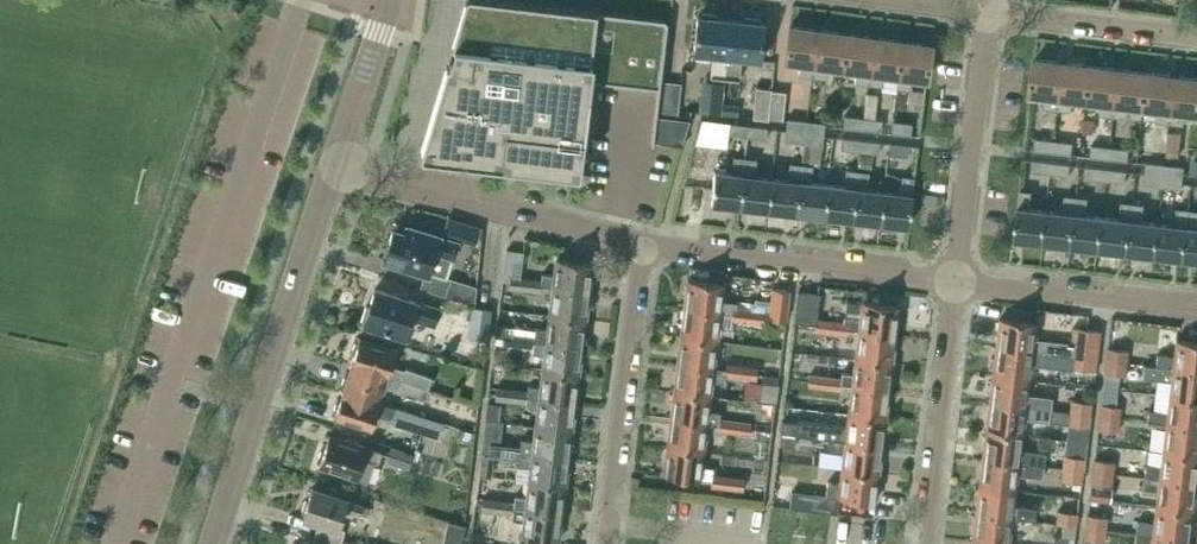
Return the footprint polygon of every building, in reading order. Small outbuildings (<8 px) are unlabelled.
[(462,52),(461,55),(460,58),(460,60),(461,63),(463,65),(465,67),(468,68),(466,79),(462,80),(458,81),(454,84),(450,86),(448,90),(445,94),(426,155),(577,173),(578,173),(580,172),(581,171),(592,80),(660,88),(668,23),(667,21),(667,20),(666,19),(664,19),(505,0),(475,0),(470,49),(467,50),(464,51),(462,52)] [(713,76),(727,78),(732,19),(698,16),(695,52),(715,54),(713,76)] [(732,19),(727,78),(740,80),(743,57),(761,59),(765,23),(732,19)] [(786,60),(801,62),(799,74),(813,76),(819,30),(791,26),(786,60)] [(847,33),(819,30),(813,76),(827,78),(829,66),(842,68),(847,33)] [(875,37),(847,33),(842,68),(857,70),(855,81),(869,83),(871,71),(875,37)] [(871,71),(869,83),(883,85),(884,73),(898,75),(903,41),(875,37),(871,71)] [(932,44),(903,41),(898,75),(897,87),(911,89),(912,77),(927,79),(932,44)] [(1059,108),(1060,96),(1065,62),(1036,58),(1032,92),(1047,94),(1045,107),(1059,108)] [(1060,96),(1059,108),(1073,110),(1074,98),(1088,99),(1092,65),(1065,62),(1060,96)] [(1114,115),(1115,102),(1120,68),(1092,65),(1088,99),(1102,101),(1101,113),(1114,115)] [(1115,102),(1114,115),(1129,117),(1131,104),(1144,106),(1147,72),(1120,68),(1115,102)] [(1170,122),(1171,109),(1175,75),(1147,72),(1144,106),(1159,108),(1157,120),(1170,122)] [(1171,109),(1170,122),(1185,124),(1186,111),(1196,113),(1196,78),(1175,75),(1171,109)] [(722,82),(702,80),(699,112),(719,114),(722,82)] [(661,115),(678,117),(682,82),(665,81),(661,115)] [(772,91),(773,89),(756,87),(753,118),(769,120),(769,119),(772,91)] [(772,91),(769,119),(783,121),(786,92),(772,91)] [(866,93),(864,119),(862,130),(881,132),(882,120),(875,119),(878,94),(866,93)] [(722,114),(738,115),(739,105),(722,104),(722,114)] [(654,141),(682,145),(690,119),(657,115),(654,141)] [(864,119),(845,116),(843,127),(862,130),(864,119)] [(727,147),(729,135),(731,123),(702,119),(696,144),(727,147)] [(806,132),(807,121),(787,119),(786,130),(806,132)] [(823,134),(825,123),(807,121),(806,132),(823,134)] [(892,121),(891,133),(911,135),(912,124),(892,121)] [(747,137),(749,126),(731,123),(729,135),(747,137)] [(747,137),(766,140),(767,128),(749,126),(747,137)] [(1142,129),(1139,148),(1156,150),(1159,131),(1142,129)] [(786,130),(785,141),(804,143),(806,132),(786,130)] [(1182,132),(1169,131),(1167,155),(1180,156),(1182,132)] [(806,132),(804,143),(803,161),(810,162),(812,144),(822,145),(823,134),(806,132)] [(1055,140),(1036,137),(1034,149),(1053,151),(1055,140)] [(859,152),(861,140),(842,138),(841,150),(859,152)] [(861,140),(859,152),(878,154),(879,142),(861,140)] [(1055,140),(1053,151),(1072,154),(1073,142),(1055,140)] [(909,146),(890,144),(889,156),(907,158),(909,146)] [(1102,146),(1092,145),(1091,156),(1109,158),(1110,146),(1102,146)] [(1109,158),(1129,160),(1130,148),(1110,146),(1109,158)] [(858,169),(869,170),(871,154),(860,153),(858,169)] [(712,202),(740,206),(746,157),(734,156),(732,173),(715,171),(712,202)] [(740,206),(769,209),(772,178),(755,176),(757,159),(746,157),(740,206)] [(1051,174),(1053,163),(1034,160),(1033,172),(1051,174)] [(769,209),(797,212),(802,164),(790,162),(788,179),(772,178),(769,209)] [(1165,164),(1146,162),(1145,174),(1164,176),(1165,164)] [(1053,163),(1051,174),(1070,177),(1072,165),(1053,163)] [(825,215),(828,184),(811,182),(813,165),(802,164),(797,212),(825,215)] [(1165,164),(1164,176),(1183,177),(1184,166),(1165,164)] [(1106,181),(1108,169),(1089,167),(1087,179),(1106,181)] [(825,215),(853,219),(858,170),(847,169),(845,186),(828,184),(825,215)] [(1108,169),(1106,181),(1125,183),(1126,171),(1108,169)] [(881,222),(884,191),(867,189),(869,171),(858,170),(853,219),(881,222)] [(1164,176),(1145,174),(1144,185),(1163,187),(1164,176)] [(881,222),(909,225),(913,194),(915,177),(902,176),(901,193),(884,191),(881,222)] [(1164,176),(1163,187),(1182,189),(1183,177),(1164,176)] [(1015,238),(1044,241),(1048,210),(1031,208),(1033,191),(1021,189),(1015,238)] [(1044,241),(1072,244),(1078,196),(1066,195),(1064,212),(1048,210),(1044,241)] [(1072,244),(1100,248),(1104,216),(1087,214),(1089,197),(1078,196),(1072,244)] [(1100,248),(1128,251),(1134,203),(1122,201),(1120,218),(1104,216),(1100,248)] [(1128,251),(1156,254),(1160,223),(1143,221),(1145,204),(1134,203),(1128,251)] [(1156,254),(1184,257),(1190,209),(1179,208),(1177,225),(1160,223),(1156,254)] [(1196,259),(1196,210),(1190,209),(1184,257),(1196,259)] [(460,235),(465,222),(448,217),(444,230),(460,235)] [(394,229),(385,259),(426,272),(428,272),(428,271),(447,277),(447,276),(458,242),(439,236),(440,236),(408,226),(405,233),(394,229)] [(510,288),(525,290),(527,278),(521,277),(525,251),(507,249),(504,282),(511,282),(510,288)] [(543,272),(542,280),(543,280),(542,286),(543,286),(554,287),(590,291),(593,263),(557,259),(555,274),(543,272)] [(452,277),(446,295),(475,304),(477,286),(452,277)] [(543,286),(542,286),(543,280),(542,280),(527,278),(525,290),(542,292),(543,286)] [(721,312),(733,313),(734,308),(748,310),(749,304),(723,300),(725,283),(688,279),(685,308),(721,312)] [(377,286),(366,320),(404,332),(410,314),(435,322),(439,305),(377,286)] [(550,315),(551,315),(586,319),(590,291),(554,287),(550,315)] [(769,318),(786,320),(790,290),(773,288),(770,305),(769,318)] [(815,330),(831,332),(832,321),(817,319),(820,294),(798,291),(795,322),(815,324),(815,330)] [(832,321),(848,323),(847,328),(859,329),(859,330),(895,334),(899,306),(863,301),(861,318),(833,315),(832,321)] [(749,304),(748,310),(749,310),(766,311),(765,317),(769,318),(770,305),(749,302),(749,304)] [(469,339),(489,341),(493,309),(473,307),(469,339)] [(685,308),(682,335),(717,339),(721,312),(685,308)] [(734,308),(733,313),(732,319),(748,321),(749,310),(748,310),(734,308)] [(766,311),(749,310),(748,321),(764,323),(765,317),(766,311)] [(503,343),(519,345),(520,333),(536,335),(536,341),(547,342),(583,347),(586,319),(551,315),(549,329),(536,328),(515,325),(497,323),(496,336),(504,337),(503,343)] [(997,348),(1057,355),(1084,359),(1088,329),(1074,328),(1074,329),(1073,343),(1058,341),(1035,338),(1037,322),(1000,318),(997,348)] [(847,334),(847,328),(848,323),(832,321),(831,332),(847,334)] [(1102,331),(1088,329),(1084,359),(1098,360),(1101,332),(1102,332),(1102,331)] [(856,358),(892,362),(895,334),(859,330),(856,358)] [(520,333),(519,345),(534,347),(535,341),(536,341),(536,335),(520,333)] [(682,335),(679,363),(714,368),(717,339),(682,335)] [(406,368),(406,370),(392,366),(398,349),(360,338),(351,365),(428,389),(432,377),(406,368)] [(1156,366),(1196,371),(1196,342),(1177,339),(1175,356),(1157,354),(1156,366)] [(470,340),(463,342),(461,349),(466,354),(473,353),(475,346),(470,340)] [(547,342),(543,370),(579,375),(583,347),(547,342)] [(997,348),(993,374),(1029,378),(1031,364),(1055,367),(1057,355),(997,348)] [(1108,348),(1106,359),(1128,362),(1129,350),(1108,348)] [(1096,372),(1098,360),(1084,359),(1057,355),(1055,367),(1076,370),(1076,369),(1096,372)] [(842,373),(841,378),(841,384),(853,386),(889,390),(892,362),(856,358),(854,374),(842,373)] [(1128,362),(1106,359),(1105,373),(1126,376),(1128,362)] [(741,377),(743,365),(727,363),(726,369),(714,368),(679,363),(675,391),(711,395),(713,380),(725,382),(726,375),(741,377)] [(1156,366),(1144,364),(1143,379),(1172,382),(1170,396),(1196,399),(1196,371),(1156,366)] [(343,391),(381,403),(386,387),(399,391),(398,394),(416,400),(417,397),(428,401),(432,391),(428,389),(351,365),(343,391)] [(759,367),(743,365),(741,377),(757,378),(758,373),(759,367)] [(543,370),(540,398),(576,402),(579,375),(543,370)] [(990,402),(1051,410),(1053,398),(1028,395),(1029,378),(993,374),(990,402)] [(808,386),(824,388),(825,377),(809,375),(809,380),(808,386)] [(841,384),(841,378),(825,377),(824,388),(840,390),(841,384)] [(777,403),(779,385),(752,381),(750,399),(777,403)] [(849,413),(885,417),(889,390),(853,386),(849,413)] [(496,399),(512,400),(513,389),(497,387),(496,393),(496,399)] [(513,389),(512,400),(528,402),(528,396),(529,391),(513,389)] [(394,407),(381,403),(343,391),(335,417),(373,429),(378,412),(391,416),(390,419),(417,428),(421,415),(394,407)] [(718,424),(719,424),(720,419),(721,419),(721,412),(709,410),(711,395),(675,391),(671,419),(707,423),(718,424)] [(1166,423),(1196,427),(1196,399),(1170,396),(1168,412),(1148,410),(1147,421),(1166,423)] [(572,430),(576,402),(540,398),(537,426),(572,430)] [(1072,399),(1070,412),(1091,415),(1093,402),(1072,399)] [(990,402),(987,430),(1023,434),(1025,420),(1050,423),(1051,410),(990,402)] [(1101,404),(1099,415),(1121,418),(1122,406),(1101,404)] [(1089,428),(1091,415),(1070,412),(1068,425),(1076,426),(1076,431),(1077,431),(1076,441),(1087,443),(1089,428)] [(782,420),(780,433),(797,435),(840,440),(845,441),(882,445),(885,417),(849,413),(847,425),(798,419),(798,422),(782,420)] [(1121,418),(1099,415),(1098,428),(1119,431),(1121,418)] [(671,419),(668,446),(704,451),(707,423),(671,419)] [(720,419),(719,424),(719,430),(735,432),(736,421),(721,419),(720,419)] [(752,423),(736,421),(735,432),(751,434),(752,423)] [(1163,451),(1196,455),(1196,427),(1166,423),(1163,451)] [(522,439),(521,446),(522,446),(522,452),(533,453),(569,458),(572,430),(537,426),(535,440),(522,439)] [(987,430),(983,457),(1044,465),(1046,453),(1021,449),(1023,434),(987,430)] [(797,435),(780,433),(779,444),(794,446),(795,435),(797,435)] [(329,435),(320,465),(368,480),(375,461),(379,462),(382,451),(351,441),(350,442),(329,435)] [(845,441),(842,469),(879,473),(882,445),(845,441)] [(1065,455),(1063,468),(1084,470),(1085,458),(1087,443),(1076,441),(1075,456),(1065,455)] [(489,454),(505,456),(506,444),(490,443),(489,454)] [(522,446),(521,446),(506,444),(505,456),(521,458),(522,452),(522,446)] [(393,445),(388,461),(410,468),(415,453),(393,445)] [(701,479),(713,480),(712,486),(744,490),(745,478),(713,474),(714,468),(702,467),(704,451),(668,446),(665,474),(701,479)] [(1144,477),(1196,483),(1196,477),(1196,455),(1163,451),(1161,466),(1145,464),(1144,477)] [(482,453),(479,475),(492,477),(494,455),(489,454),(482,453)] [(566,486),(569,458),(533,453),(530,481),(566,486)] [(983,457),(979,485),(1016,490),(1018,475),(1042,478),(1044,465),(983,457)] [(1094,459),(1093,471),(1114,473),(1115,461),(1094,459)] [(1084,470),(1063,468),(1062,481),(1083,483),(1084,470)] [(842,469),(840,484),(827,482),(827,490),(826,495),(795,491),(792,491),(790,508),(837,513),(839,498),(875,502),(875,501),(879,473),(842,469)] [(1114,473),(1093,471),(1091,484),(1112,486),(1114,473)] [(1157,495),(1156,506),(1193,510),(1196,483),(1144,477),(1143,477),(1141,493),(1157,495)] [(515,508),(526,509),(562,513),(566,486),(530,481),(528,497),(516,495),(515,502),(515,508)] [(1014,505),(1016,490),(979,485),(976,513),(1012,518),(1034,520),(1036,508),(1014,505)] [(1091,485),(1090,500),(1110,502),(1112,488),(1091,485)] [(319,521),(315,533),(343,540),(346,530),(338,528),(344,510),(360,516),(364,503),(347,498),(313,487),(304,517),(319,521)] [(482,510),(498,511),(500,500),(484,498),(483,504),(482,510)] [(515,508),(515,502),(500,500),(498,511),(514,513),(513,520),(525,522),(523,538),(559,542),(562,513),(526,509),(515,508)] [(1156,506),(1153,523),(1137,521),(1136,532),(1190,538),(1193,510),(1156,506)] [(1056,524),(1077,527),(1077,526),(1079,513),(1058,510),(1056,523),(1056,524)] [(976,513),(973,541),(998,543),(1009,543),(1012,518),(976,513)] [(1087,514),(1086,526),(1107,529),(1108,517),(1087,514)] [(1107,529),(1086,526),(1084,539),(1105,542),(1107,529)] [(1189,538),(1136,532),(1135,543),(1144,543),(1189,543),(1189,538)] [(343,540),(315,533),(312,543),(342,543),(343,540)]
